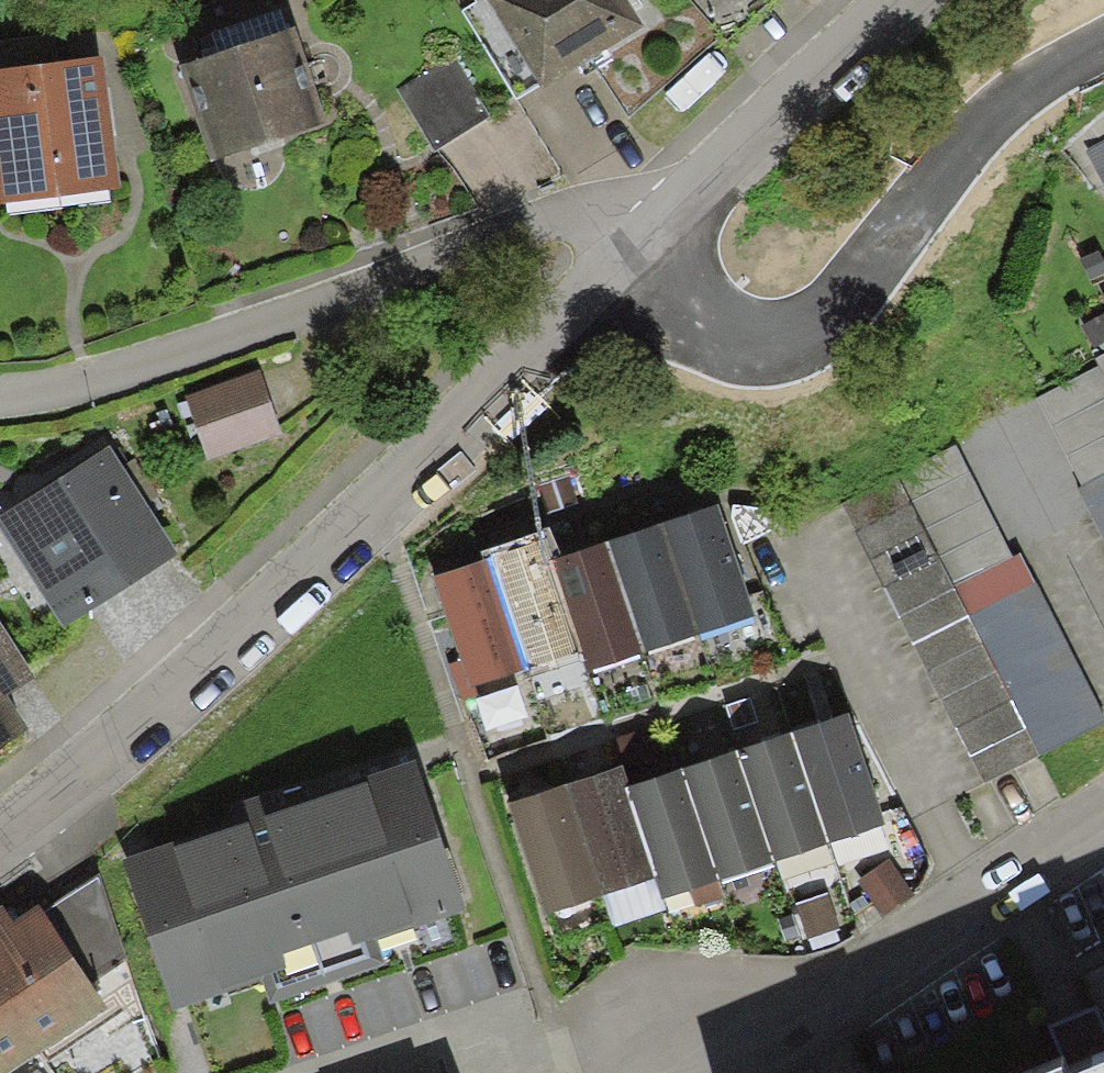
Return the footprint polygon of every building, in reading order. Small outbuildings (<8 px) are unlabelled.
[(498,0),(486,0),(465,13),(520,100),(550,82),(498,0)] [(550,82),(639,26),(622,0),(498,0),(550,82)] [(720,38),(767,0),(689,0),(720,38)] [(287,38),(183,70),(212,164),(316,132),(287,38)] [(57,73),(54,39),(0,44),(0,78),(57,73)] [(456,59),(399,93),(433,149),(490,115),(456,59)] [(93,69),(57,73),(0,78),(0,192),(60,187),(58,161),(101,157),(93,69)] [(1085,341),(1103,378),(1103,331),(1085,341)] [(206,434),(271,410),(253,360),(187,384),(206,434)] [(1071,467),(1103,531),(1103,451),(1071,467)] [(0,514),(0,520),(69,617),(156,556),(84,455),(0,514)] [(1036,736),(948,567),(892,461),(833,492),(978,766),(1036,736)] [(655,513),(687,609),(745,590),(713,494),(655,513)] [(603,531),(635,626),(687,609),(655,513),(603,531)] [(484,546),(516,641),(570,623),(545,550),(538,528),(484,546)] [(545,550),(570,623),(576,646),(635,626),(603,531),(545,550)] [(948,567),(1036,736),(1099,703),(1010,535),(948,567)] [(516,641),(484,546),(430,564),(462,659),(516,641)] [(25,659),(0,621),(0,675),(25,659)] [(0,688),(0,718),(14,709),(0,688)] [(787,720),(821,819),(876,801),(842,702),(787,720)] [(821,819),(787,720),(734,738),(768,837),(821,819)] [(768,837),(734,738),(675,757),(708,856),(768,837)] [(563,770),(595,870),(648,852),(623,775),(616,753),(563,770)] [(403,756),(137,847),(194,1011),(459,920),(403,756)] [(708,856),(675,757),(623,775),(648,852),(655,874),(708,856)] [(595,870),(563,770),(506,790),(539,889),(595,870)] [(900,878),(878,842),(853,858),(875,893),(900,878)] [(119,903),(91,859),(38,892),(87,966),(118,942),(119,903)] [(831,911),(817,873),(787,885),(801,922),(831,911)] [(27,1028),(97,982),(87,966),(38,892),(0,917),(0,988),(27,1028)] [(1094,980),(1032,1006),(1047,1041),(971,1072),(1103,1072),(1103,1004),(1094,980)] [(0,988),(0,1046),(27,1028),(0,988)]
